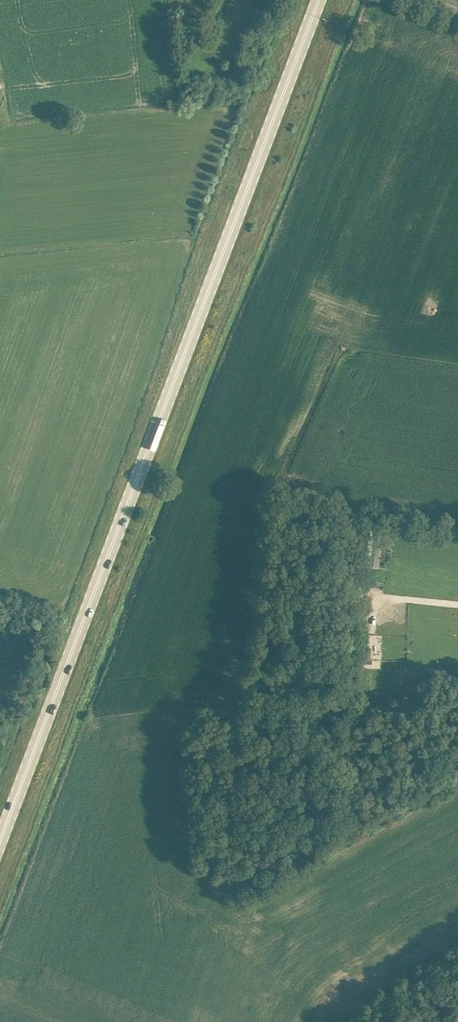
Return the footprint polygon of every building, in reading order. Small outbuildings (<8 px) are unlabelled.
[(357,576),(356,586),(364,587),(365,577),(357,576)]
